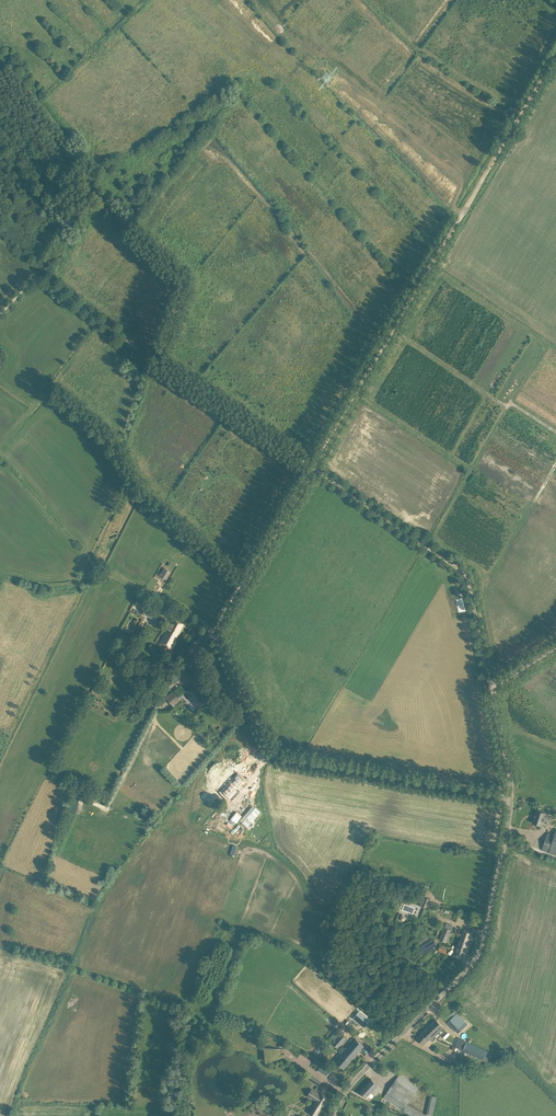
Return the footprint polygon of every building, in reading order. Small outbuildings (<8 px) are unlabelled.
[(166,580),(171,572),(169,571),(164,568),(159,576),(166,580)] [(146,606),(145,609),(142,614),(144,615),(145,614),(157,621),(161,614),(146,606)] [(173,618),(160,642),(167,646),(166,648),(171,651),(176,642),(174,640),(183,624),(173,618)] [(117,646),(110,658),(116,661),(119,655),(118,654),(119,652),(121,653),(123,649),(117,646)] [(172,678),(171,676),(170,676),(165,680),(168,682),(165,684),(170,689),(178,682),(174,677),(172,678)] [(105,694),(118,698),(121,688),(108,684),(105,694)] [(187,695),(198,708),(207,700),(193,684),(185,691),(188,694),(187,695)] [(172,692),(166,697),(172,705),(178,700),(172,692)] [(237,774),(221,791),(231,800),(241,789),(239,788),(242,785),(243,786),(246,783),(237,774)] [(255,808),(242,823),(247,827),(260,812),(255,808)] [(533,823),(542,826),(544,818),(550,820),(551,816),(546,814),(537,811),(533,823)] [(547,833),(542,850),(555,855),(555,832),(555,836),(547,833)] [(421,906),(424,907),(426,908),(430,899),(424,897),(421,906)] [(446,942),(451,930),(444,927),(439,939),(446,942)] [(474,933),(462,929),(453,954),(465,958),(470,945),(471,941),(470,941),(471,938),(472,938),(474,933)] [(429,950),(438,945),(434,939),(420,948),(424,954),(429,950)] [(364,1027),(370,1020),(360,1011),(354,1018),(364,1027)] [(450,1020),(448,1022),(459,1033),(468,1025),(457,1013),(456,1014),(455,1015),(453,1018),(450,1020)] [(423,1045),(430,1038),(431,1039),(443,1027),(436,1020),(417,1038),(423,1045)] [(341,1034),(337,1030),(331,1037),(335,1040),(341,1034)] [(341,1033),(335,1041),(340,1046),(347,1038),(341,1033)] [(364,1046),(363,1045),(356,1039),(346,1050),(342,1047),(339,1051),(342,1054),(336,1062),(344,1069),(364,1046)] [(467,1041),(462,1051),(487,1062),(492,1052),(467,1041)] [(318,1046),(314,1052),(318,1055),(322,1049),(318,1046)] [(285,1050),(265,1048),(267,1062),(285,1056),(285,1054),(280,1054),(280,1052),(285,1052),(285,1050)] [(321,1081),(310,1074),(307,1078),(318,1085),(321,1081)] [(400,1075),(384,1097),(403,1110),(414,1115),(422,1115),(424,1113),(407,1104),(419,1088),(400,1075)] [(371,1079),(359,1092),(366,1098),(372,1092),(375,1095),(381,1088),(371,1079)] [(315,1091),(311,1097),(315,1100),(315,1101),(308,1112),(314,1115),(319,1115),(325,1107),(325,1106),(327,1103),(328,1104),(331,1099),(321,1092),(320,1094),(315,1091)]
